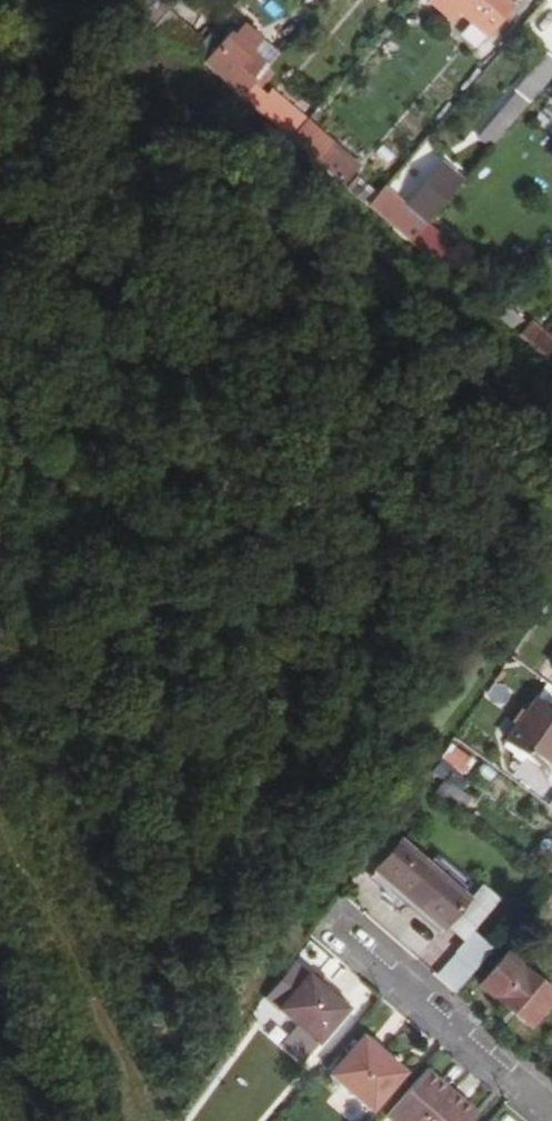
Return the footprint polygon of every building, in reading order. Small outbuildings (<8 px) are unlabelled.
[(136,27),(153,6),(146,0),(106,0),(136,27)] [(512,8),(503,0),(434,0),(455,17),(461,10),(490,35),(512,8)] [(166,13),(149,33),(195,52),(202,44),(166,13)] [(253,86),(256,83),(252,80),(265,65),(252,53),(261,42),(256,37),(258,35),(241,20),(204,63),(236,98),(240,102),(242,99),(253,86)] [(551,77),(551,58),(547,54),(515,92),(518,95),(529,104),(551,77)] [(253,86),(242,99),(265,119),(275,129),(292,109),(280,100),(275,105),(253,86)] [(478,141),(490,150),(529,104),(518,95),(478,141)] [(292,109),(275,129),(290,142),(302,129),(307,123),(292,109)] [(302,129),(290,142),(318,166),(329,153),(302,129)] [(384,189),(367,209),(408,244),(431,218),(461,184),(441,167),(406,208),(384,189)] [(431,218),(408,244),(425,259),(447,232),(431,218)] [(447,232),(425,259),(437,269),(463,238),(452,228),(447,232)] [(464,266),(451,281),(461,290),(473,275),(464,266)] [(498,320),(545,360),(551,352),(551,341),(529,321),(525,325),(507,310),(498,320)] [(486,696),(500,707),(511,692),(497,681),(486,696)] [(533,703),(505,742),(541,768),(551,753),(551,717),(533,703)] [(463,809),(471,800),(446,783),(439,792),(463,809)] [(471,886),(437,857),(427,868),(400,844),(375,874),(442,931),(466,902),(461,897),(471,886)] [(551,1004),(551,996),(506,957),(480,987),(531,1030),(551,1004)] [(317,1043),(346,1009),(307,976),(299,985),(288,976),(270,998),(280,1008),(279,1010),(317,1043)] [(404,1073),(362,1037),(330,1074),(372,1110),(404,1073)] [(438,1080),(425,1069),(418,1078),(430,1088),(438,1080)] [(418,1078),(385,1116),(392,1120),(468,1120),(456,1110),(463,1101),(438,1080),(430,1088),(418,1078)] [(475,1112),(463,1101),(456,1110),(468,1120),(475,1112)]
